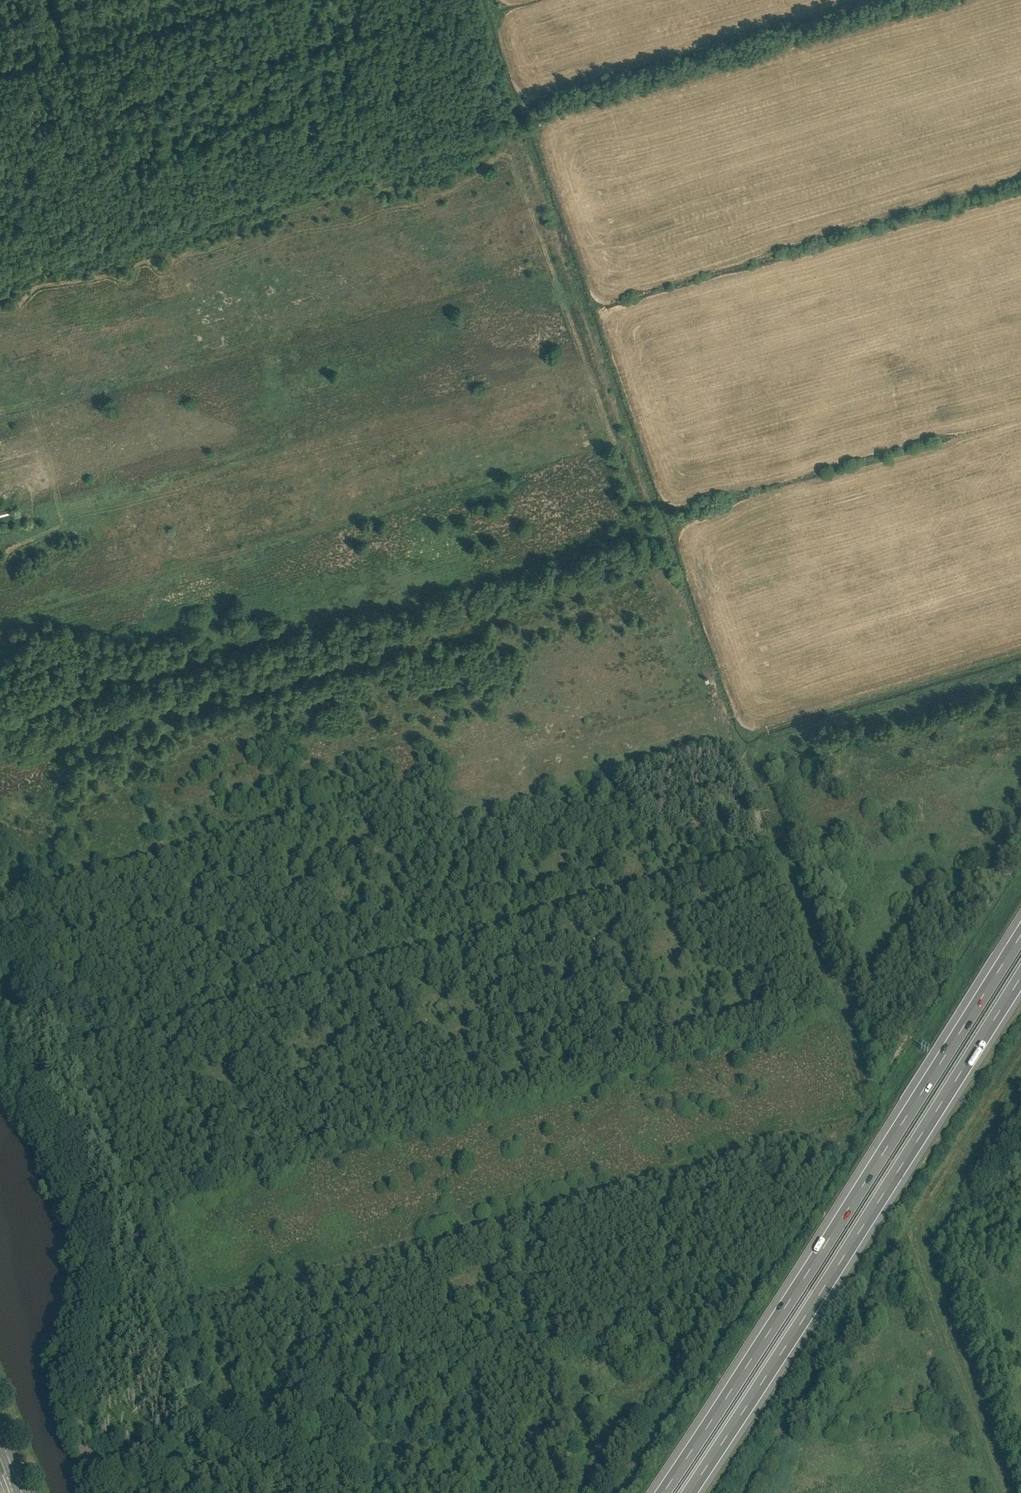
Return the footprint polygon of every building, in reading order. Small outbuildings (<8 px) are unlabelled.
[(28,500),(20,502),(23,519),(31,518),(28,500)]
